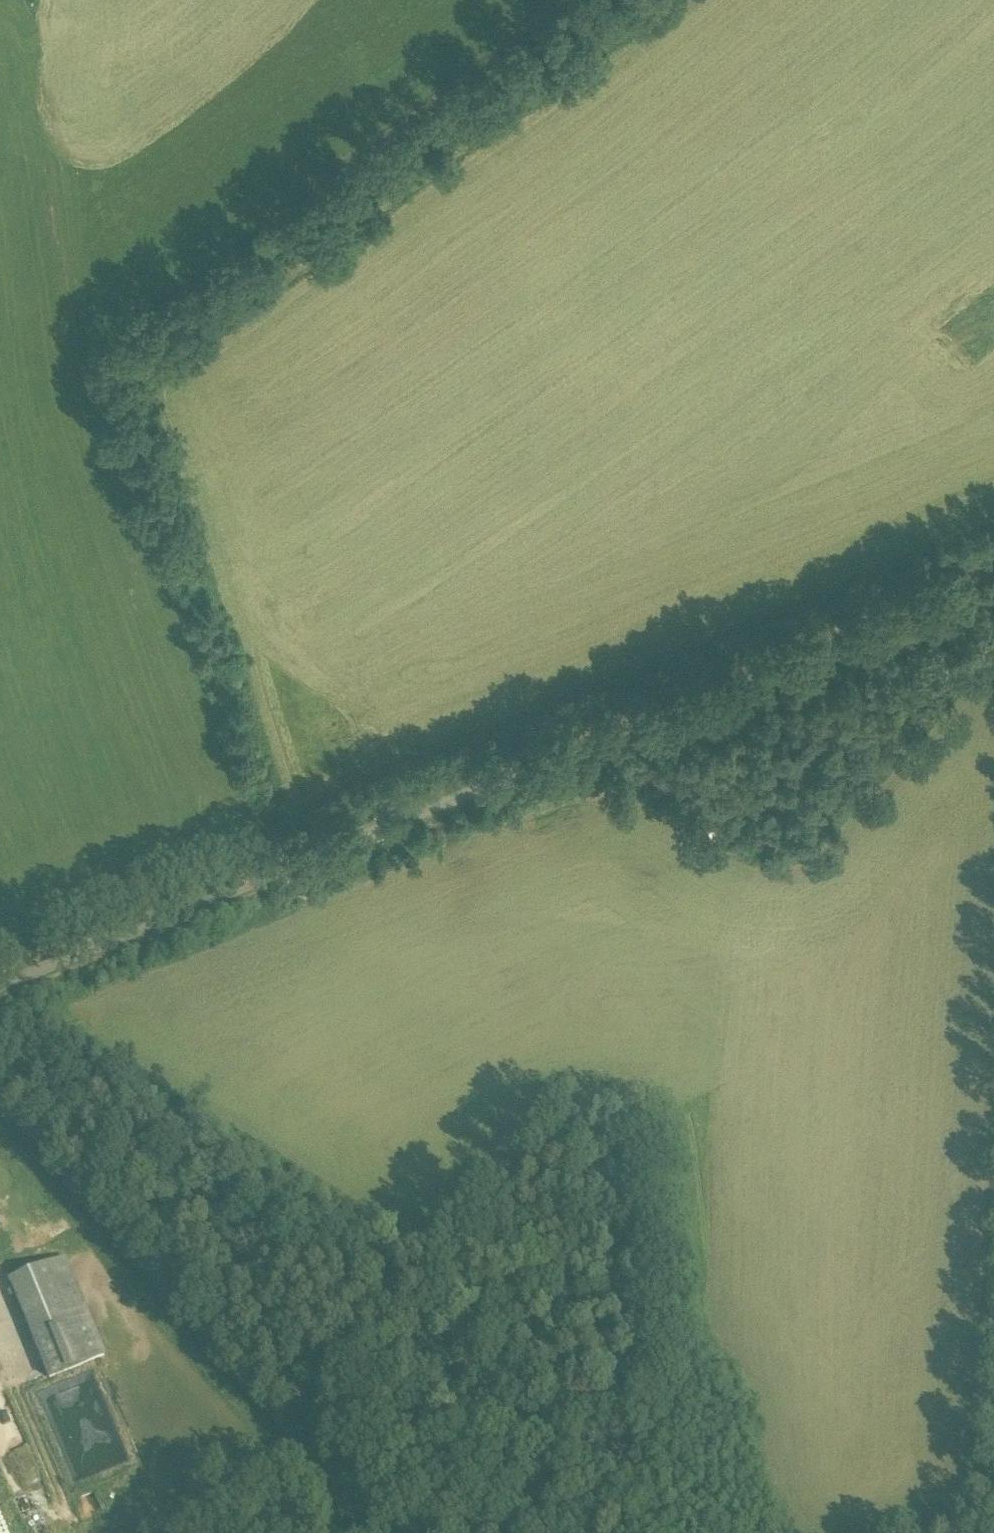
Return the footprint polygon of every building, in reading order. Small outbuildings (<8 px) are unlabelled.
[(48,1379),(106,1354),(66,1255),(7,1280),(48,1379)] [(107,1379),(53,1391),(57,1409),(111,1397),(107,1379)]
